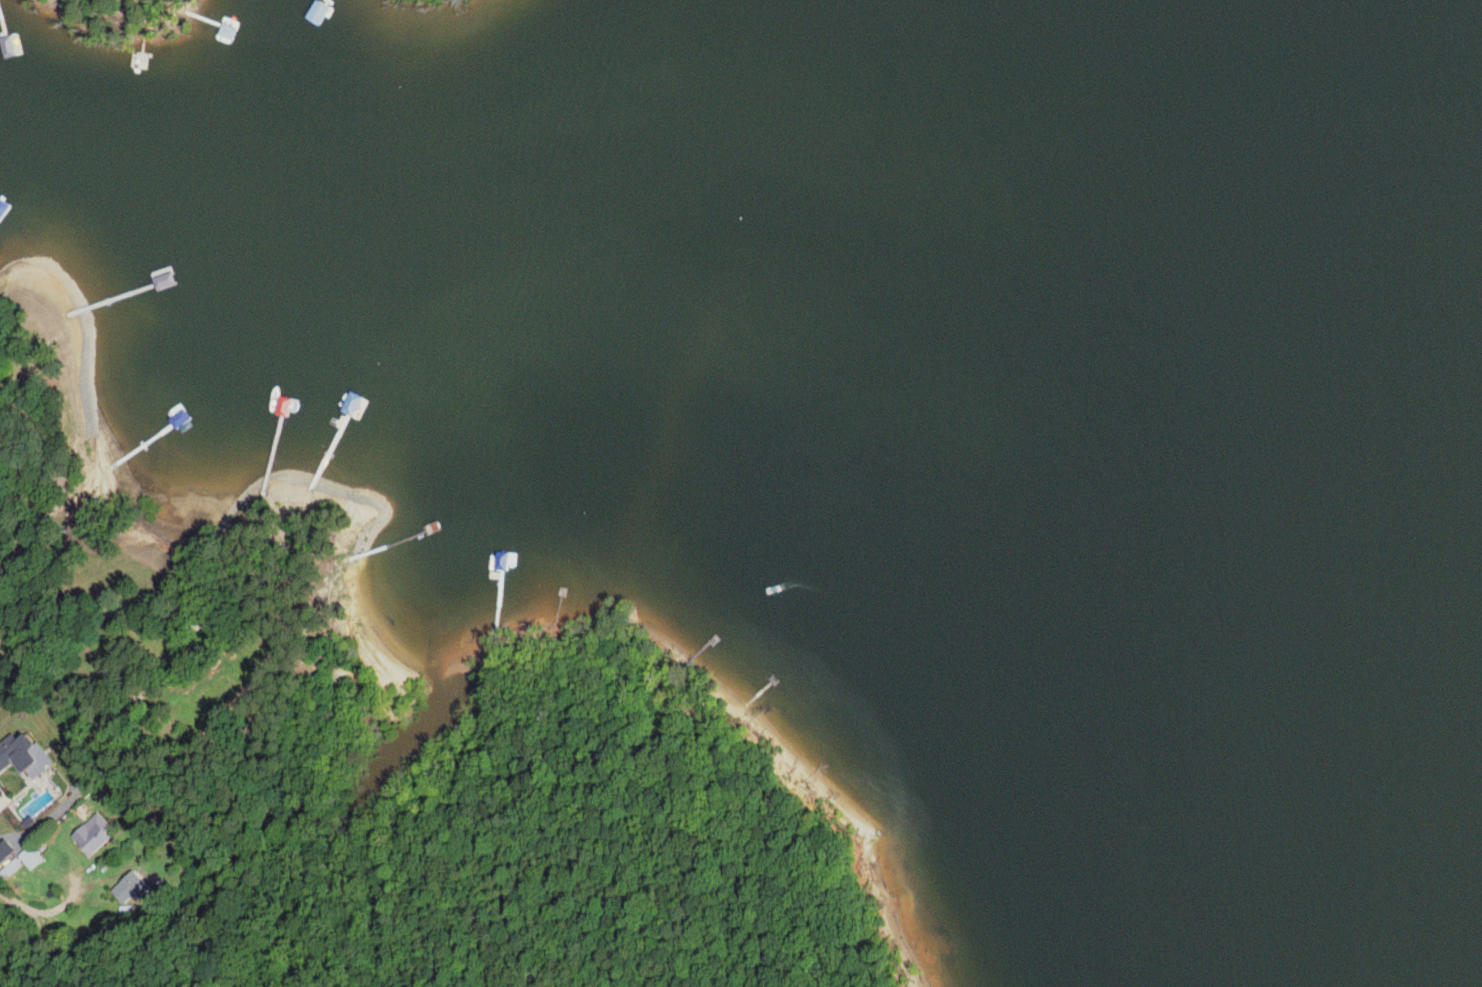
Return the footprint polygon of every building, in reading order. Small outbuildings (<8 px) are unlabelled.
[(241,12),(240,0),(227,2),(228,13),(241,12)] [(320,0),(305,0),(299,10),(313,19),(324,3),(320,0)] [(388,495),(371,495),(371,504),(388,504),(388,495)] [(27,780),(53,762),(37,740),(31,744),(20,729),(0,744),(0,771),(14,761),(27,780)] [(73,835),(92,854),(116,830),(97,811),(73,835)] [(130,896),(140,902),(151,884),(128,869),(112,894),(126,903),(130,896)]
